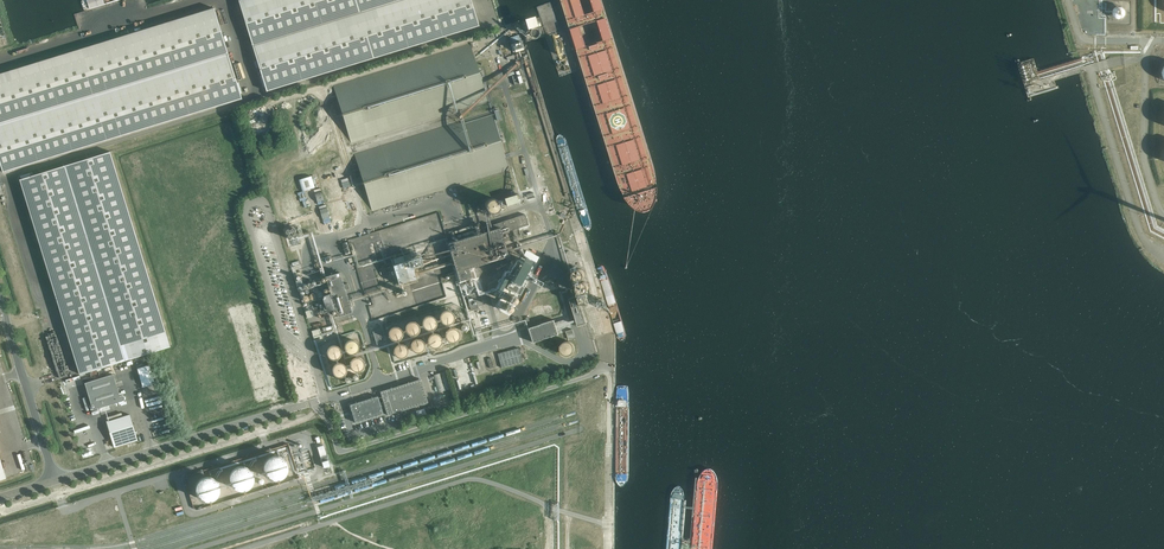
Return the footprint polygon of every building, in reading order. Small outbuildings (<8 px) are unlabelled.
[(471,0),(239,0),(266,91),(479,26),(471,0)] [(1114,8),(1113,9),(1113,10),(1113,11),(1112,11),(1112,12),(1112,13),(1112,14),(1113,14),(1113,15),(1113,16),(1114,17),(1115,18),(1116,18),(1117,19),(1118,19),(1119,19),(1120,19),(1121,19),(1121,18),(1122,18),(1123,18),(1123,17),(1124,16),(1125,15),(1125,14),(1125,13),(1125,12),(1125,11),(1125,10),(1124,9),(1124,8),(1123,8),(1122,7),(1121,7),(1121,6),(1120,6),(1119,6),(1118,6),(1117,6),(1116,7),(1115,7),(1114,8)] [(235,76),(214,8),(0,74),(0,163),(3,172),(242,99),(235,76)] [(488,101),(484,90),(470,44),(333,86),(351,143),(488,101)] [(509,169),(505,158),(491,112),(354,154),(372,211),(509,169)] [(170,346),(110,151),(20,179),(79,374),(170,346)] [(315,187),(311,176),(299,180),(302,191),(315,187)] [(319,204),(325,202),(322,189),(315,191),(319,204)] [(519,202),(517,194),(505,198),(507,206),(519,202)] [(499,202),(498,201),(498,200),(497,200),(496,199),(495,199),(494,198),(493,198),(492,198),(491,198),(490,198),(489,199),(488,199),(487,200),(487,201),(486,201),(486,202),(485,203),(485,204),(485,205),(485,206),(485,207),(485,208),(486,208),(486,209),(487,210),(487,211),(488,211),(489,211),(489,212),(490,212),(491,212),(492,212),(493,212),(494,212),(495,212),(495,211),(496,211),(497,211),(497,210),(498,209),(499,208),(499,207),(499,206),(499,205),(499,204),(499,203),(499,202)] [(518,228),(516,222),(510,224),(508,220),(481,228),(482,232),(499,227),(501,233),(518,228)] [(482,232),(481,228),(480,224),(477,225),(476,224),(474,224),(477,234),(482,232)] [(508,256),(501,233),(499,227),(482,232),(477,234),(448,243),(459,281),(471,277),(469,268),(508,256)] [(353,254),(349,240),(339,243),(344,257),(353,254)] [(333,260),(329,246),(321,249),(325,262),(333,260)] [(528,282),(534,285),(538,278),(532,275),(533,272),(541,258),(524,249),(516,265),(512,263),(505,275),(505,276),(504,276),(503,275),(496,288),(497,288),(494,295),(499,298),(495,306),(500,309),(499,310),(510,316),(528,282)] [(414,272),(412,266),(410,259),(405,261),(395,264),(393,265),(398,284),(418,278),(416,272),(414,272)] [(303,273),(300,265),(293,267),(296,275),(303,273)] [(573,275),(573,276),(573,277),(574,277),(574,278),(575,279),(576,280),(577,280),(578,281),(580,281),(581,281),(582,280),(583,280),(584,279),(584,278),(585,278),(585,277),(585,276),(586,276),(586,275),(586,274),(585,273),(585,272),(585,271),(584,271),(584,270),(583,270),(583,269),(582,269),(581,269),(580,268),(579,268),(578,268),(578,269),(577,269),(576,269),(575,270),(575,271),(574,271),(574,272),(573,273),(573,274),(573,275)] [(352,312),(341,276),(327,281),(327,282),(331,293),(335,308),(338,317),(352,312)] [(577,288),(577,289),(578,290),(578,291),(579,291),(579,292),(580,293),(581,293),(582,293),(583,293),(584,293),(585,293),(586,293),(587,292),(588,291),(588,290),(589,290),(589,289),(589,288),(589,287),(589,286),(589,285),(589,284),(588,283),(587,282),(586,282),(586,281),(585,281),(584,281),(583,281),(582,281),(581,281),(580,282),(579,282),(579,283),(578,283),(578,284),(577,285),(577,286),(577,287),(577,288)] [(317,296),(317,295),(317,294),(316,294),(316,293),(315,293),(314,293),(313,293),(312,293),(311,293),(311,294),(310,294),(310,295),(310,296),(310,297),(309,296),(308,295),(307,295),(306,295),(305,295),(304,295),(304,296),(303,296),(303,297),(303,298),(303,299),(303,300),(304,300),(304,301),(305,301),(305,302),(306,302),(307,302),(308,302),(308,301),(309,301),(309,300),(310,299),(310,298),(311,299),(312,300),(313,300),(314,300),(315,299),(316,299),(316,298),(317,297),(317,296)] [(335,308),(331,293),(324,295),(323,298),(327,311),(332,310),(334,309),(335,308)] [(474,295),(474,293),(467,296),(471,310),(478,308),(478,306),(474,295)] [(479,294),(474,295),(478,306),(483,305),(479,294)] [(580,304),(579,298),(578,296),(570,298),(578,326),(586,323),(580,304)] [(452,313),(452,312),(451,312),(450,311),(449,311),(448,310),(446,311),(445,311),(444,311),(443,312),(442,313),(441,314),(441,315),(441,316),(441,317),(440,317),(441,318),(441,319),(441,320),(442,321),(442,322),(443,322),(444,323),(445,324),(446,324),(447,324),(448,324),(449,324),(450,323),(451,323),(452,323),(452,322),(453,321),(454,320),(454,319),(454,318),(454,317),(454,316),(454,315),(453,314),(453,313),(452,313)] [(427,316),(426,317),(425,318),(424,318),(424,319),(423,320),(423,321),(423,322),(423,323),(423,324),(423,325),(424,326),(425,327),(425,328),(426,328),(427,329),(428,329),(429,329),(430,329),(431,329),(432,329),(433,329),(434,328),(435,327),(435,326),(436,326),(436,325),(436,324),(437,324),(437,323),(437,322),(437,321),(436,321),(436,320),(436,319),(435,318),(434,317),(433,317),(433,316),(432,316),(431,316),(430,316),(429,316),(428,316),(427,316)] [(532,340),(558,333),(555,320),(529,326),(532,340)] [(409,322),(408,323),(407,324),(406,325),(406,326),(405,327),(405,329),(406,330),(406,331),(407,332),(408,333),(409,334),(410,334),(411,335),(412,335),(414,335),(415,334),(416,334),(417,333),(418,332),(418,331),(419,330),(419,328),(419,327),(419,326),(418,325),(418,324),(417,323),(416,322),(415,321),(413,321),(412,321),(411,321),(410,321),(409,322)] [(391,327),(390,328),(389,329),(389,330),(388,331),(388,333),(388,334),(388,335),(389,336),(389,337),(390,338),(391,339),(392,340),(393,340),(395,340),(396,340),(397,340),(398,339),(399,338),(400,337),(401,336),(401,335),(402,334),(401,333),(401,331),(401,330),(400,329),(399,328),(398,327),(397,327),(396,327),(395,326),(393,327),(392,327),(391,327)] [(378,345),(385,343),(380,328),(373,331),(378,345)] [(449,329),(448,329),(448,330),(447,330),(447,331),(446,332),(446,333),(446,334),(446,335),(446,336),(446,337),(446,338),(447,339),(448,340),(449,341),(450,341),(451,342),(452,342),(453,342),(454,342),(455,341),(456,341),(456,340),(457,340),(458,339),(459,338),(459,337),(459,336),(459,335),(459,334),(459,333),(459,332),(458,331),(457,330),(457,329),(456,329),(455,328),(454,328),(453,328),(451,328),(450,328),(449,329)] [(321,336),(319,330),(319,329),(316,329),(317,331),(312,332),(314,338),(321,336)] [(575,337),(573,329),(566,331),(568,339),(575,337)] [(431,335),(430,335),(430,336),(429,337),(429,338),(428,338),(428,339),(428,340),(428,341),(428,342),(429,343),(429,344),(430,345),(431,346),(432,346),(432,347),(433,347),(434,347),(435,347),(436,347),(437,347),(438,347),(439,346),(440,345),(441,344),(441,343),(441,342),(442,342),(442,341),(442,340),(442,339),(441,338),(441,337),(440,336),(439,335),(438,334),(437,334),(436,334),(435,333),(434,334),(433,334),(432,334),(431,335)] [(355,341),(355,340),(354,340),(353,339),(351,339),(350,339),(349,340),(348,340),(347,341),(346,341),(345,342),(345,343),(345,344),(344,344),(344,345),(344,346),(344,347),(344,348),(344,349),(345,349),(345,350),(346,351),(347,352),(348,353),(349,353),(350,354),(351,354),(352,354),(353,353),(354,353),(355,353),(356,352),(356,351),(357,351),(357,350),(358,350),(358,349),(358,347),(358,346),(358,345),(358,344),(357,343),(357,342),(356,341),(355,341)] [(414,340),(413,340),(412,341),(411,342),(411,344),(411,345),(411,346),(411,347),(411,349),(412,350),(413,351),(414,351),(415,352),(416,352),(417,352),(419,352),(420,352),(421,351),(422,351),(423,350),(424,349),(424,347),(424,346),(424,345),(424,344),(423,342),(423,341),(422,340),(421,340),(420,339),(419,339),(417,339),(416,339),(415,339),(414,340)] [(571,342),(570,341),(569,341),(568,341),(567,341),(566,341),(565,342),(564,342),(564,343),(563,343),(562,344),(562,345),(561,346),(561,347),(561,348),(561,349),(561,350),(561,351),(562,352),(562,353),(563,353),(563,354),(564,355),(565,355),(566,355),(567,355),(569,355),(570,355),(571,355),(572,354),(573,354),(573,353),(574,353),(574,352),(575,351),(575,350),(575,349),(575,348),(575,347),(575,346),(575,345),(574,345),(574,344),(573,343),(572,343),(572,342),(571,342)] [(396,345),(395,346),(394,347),(394,348),(393,349),(393,350),(393,352),(393,353),(394,354),(395,355),(395,356),(396,357),(398,357),(399,358),(400,358),(401,358),(402,357),(404,357),(405,356),(405,355),(406,354),(407,353),(407,352),(407,350),(407,349),(406,348),(405,347),(405,346),(404,345),(402,345),(401,344),(400,344),(399,344),(397,345),(396,345)] [(340,348),(339,348),(339,347),(338,346),(337,346),(336,345),(335,345),(334,345),(333,345),(332,345),(331,346),(330,346),(329,347),(328,347),(328,348),(328,349),(327,349),(327,350),(327,351),(327,352),(327,353),(327,354),(327,355),(328,356),(329,357),(330,358),(331,358),(331,359),(332,359),(333,359),(334,359),(335,359),(336,359),(337,358),(338,358),(339,357),(340,356),(340,355),(341,354),(341,353),(341,352),(341,351),(341,350),(340,349),(340,348)] [(355,357),(354,358),(353,358),(352,359),(351,360),(351,361),(350,362),(350,363),(350,364),(350,365),(350,366),(350,367),(351,368),(352,369),(353,370),(354,371),(355,371),(356,371),(357,371),(358,371),(359,371),(360,371),(360,370),(361,370),(362,369),(363,368),(363,367),(364,367),(364,366),(364,365),(364,364),(364,363),(364,362),(363,361),(362,360),(362,359),(361,358),(360,358),(359,357),(358,357),(357,357),(356,357),(355,357)] [(339,362),(338,363),(337,363),(336,363),(335,364),(334,365),(334,366),(333,366),(333,367),(333,368),(332,369),(332,370),(332,371),(333,371),(333,372),(334,373),(334,374),(334,375),(335,375),(336,376),(337,376),(338,377),(339,377),(340,377),(341,376),(342,376),(343,376),(344,375),(345,374),(345,373),(346,373),(346,372),(346,371),(347,370),(347,369),(346,368),(346,367),(345,366),(345,365),(344,364),(343,363),(342,363),(341,363),(340,363),(339,362)] [(99,376),(99,375),(100,375),(100,374),(100,373),(99,373),(99,372),(99,371),(98,371),(98,370),(97,370),(96,370),(95,370),(94,370),(93,370),(92,370),(92,371),(91,372),(91,373),(91,374),(91,375),(91,376),(91,377),(92,377),(93,378),(94,379),(95,379),(96,379),(96,378),(97,378),(98,378),(99,377),(99,376)] [(452,388),(447,371),(433,375),(438,392),(452,388)] [(120,395),(113,374),(85,383),(93,409),(123,400),(124,400),(124,399),(124,398),(124,397),(124,396),(123,395),(122,395),(121,395),(120,395)] [(428,402),(420,379),(380,391),(383,402),(384,405),(387,415),(428,402)] [(381,407),(384,405),(383,402),(380,403),(378,396),(350,405),(355,422),(383,414),(381,407)] [(424,416),(422,408),(409,412),(411,419),(423,416),(424,416)] [(409,420),(407,413),(397,416),(399,423),(409,420)] [(138,440),(130,414),(106,421),(114,447),(138,440)] [(324,467),(330,465),(324,444),(318,446),(324,467)] [(264,465),(264,467),(264,468),(264,470),(265,472),(265,473),(266,475),(267,476),(269,477),(270,478),(271,478),(273,479),(275,479),(276,479),(278,479),(280,479),(281,478),(283,477),(284,476),(285,475),(286,473),(287,472),(287,470),(288,469),(288,467),(287,465),(287,464),(286,462),(286,461),(285,459),(283,458),(282,457),(281,456),(279,456),(277,455),(276,455),(274,455),(272,456),(271,456),(269,457),(268,458),(267,459),(266,460),(265,462),(264,463),(264,465)] [(230,476),(230,477),(230,479),(230,481),(231,482),(231,484),(232,485),(233,486),(235,487),(236,488),(238,489),(239,490),(241,490),(242,490),(244,490),(246,489),(247,488),(249,488),(250,487),(251,485),(252,484),(253,482),(253,481),(254,479),(254,478),(254,476),(253,474),(253,473),(252,471),(251,470),(249,469),(248,468),(247,467),(245,466),(244,466),(242,466),(240,466),(239,466),(237,467),(235,468),(234,469),(233,470),(232,471),(231,473),(230,474),(230,476)] [(196,486),(196,488),(196,490),(196,491),(197,493),(197,494),(198,496),(199,497),(201,498),(202,499),(204,500),(205,500),(207,500),(209,500),(210,500),(212,500),(213,499),(215,498),(216,497),(217,496),(218,494),(219,493),(219,491),(220,490),(220,488),(220,486),(219,485),(219,483),(218,482),(217,480),(216,479),(214,478),(213,478),(211,477),(210,477),(208,476),(206,477),(205,477),(203,477),(202,478),(200,479),(199,480),(198,482),(197,483),(196,485),(196,486)]
